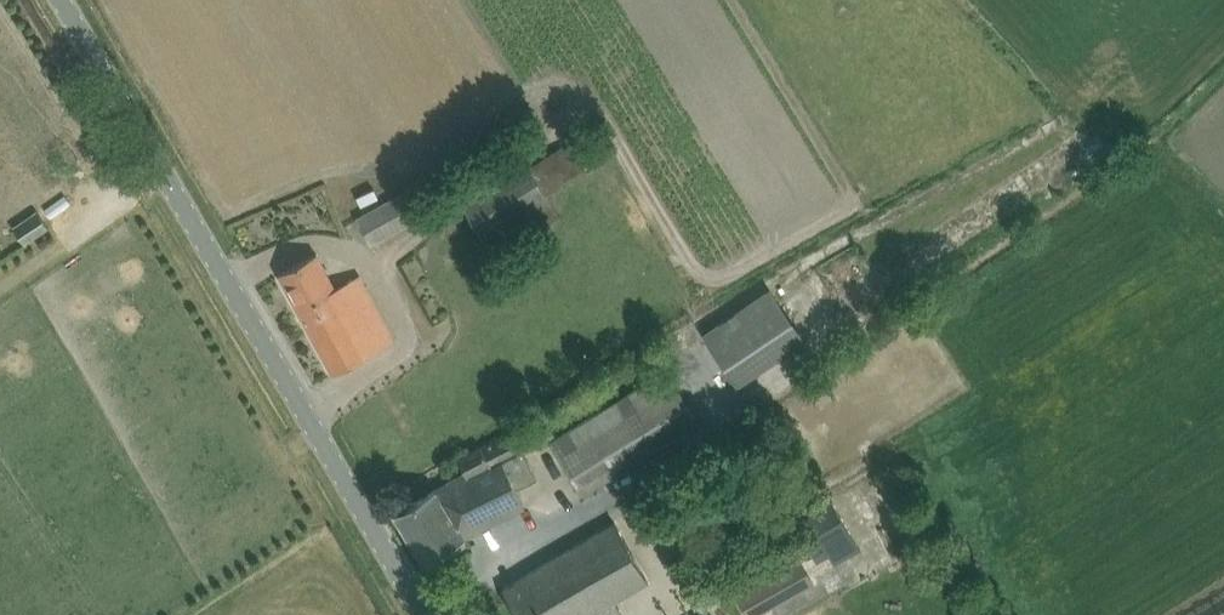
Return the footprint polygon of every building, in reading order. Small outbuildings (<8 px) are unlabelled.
[(530,165),(529,162),(463,202),(494,257),(559,217),(547,192),(586,169),(570,141),(530,165)] [(399,194),(377,206),(356,218),(371,243),(413,219),(399,194)] [(38,211),(14,227),(25,243),(49,227),(38,211)] [(335,289),(316,254),(280,274),(333,372),(394,339),(359,276),(354,279),(335,289)] [(702,333),(737,384),(806,339),(770,287),(702,333)] [(667,369),(559,436),(550,442),(582,493),(699,420),(667,369)] [(459,482),(456,477),(394,514),(423,563),(467,537),(526,507),(517,488),(538,477),(524,450),(555,434),(545,416),(514,432),(512,428),(458,457),(468,477),(459,482)] [(829,566),(835,563),(860,549),(832,497),(805,514),(820,538),(802,548),(807,557),(819,550),(829,566)] [(616,523),(503,587),(519,614),(623,614),(614,600),(649,580),(616,523)] [(747,614),(755,614),(815,582),(801,557),(735,593),(747,614)]
